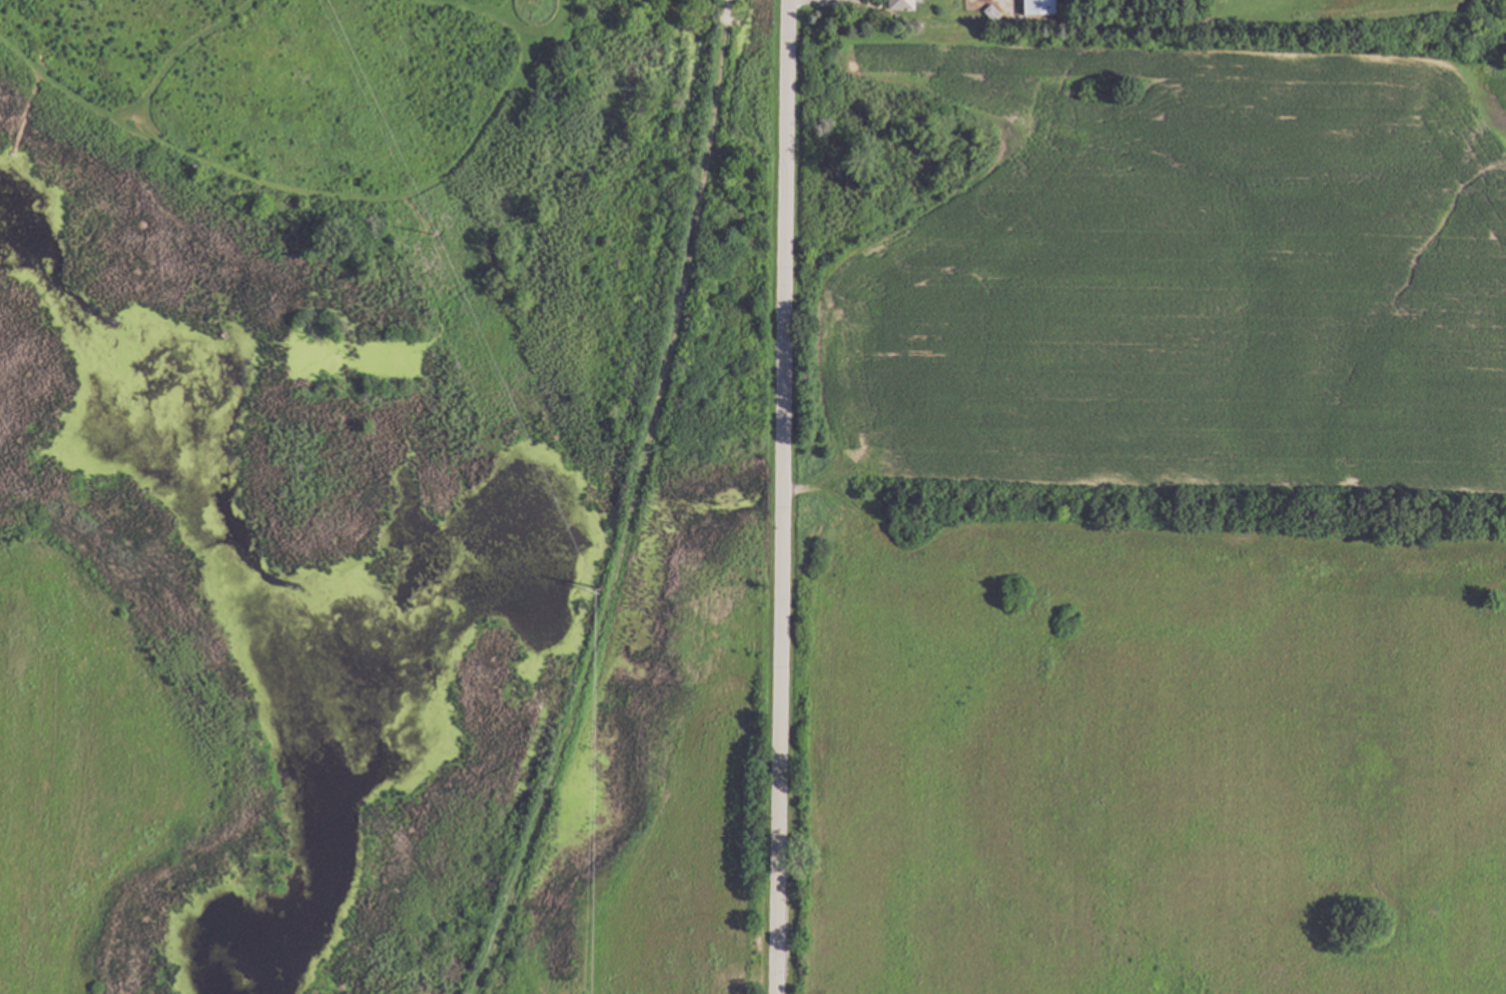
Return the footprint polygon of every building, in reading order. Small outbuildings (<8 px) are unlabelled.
[(890,9),(890,0),(924,0),(924,2),(917,2),(917,10),(890,9)] [(1026,14),(1026,0),(1058,0),(1058,13),(1026,14)] [(1004,15),(995,22),(985,11),(993,3),(1004,15)]
